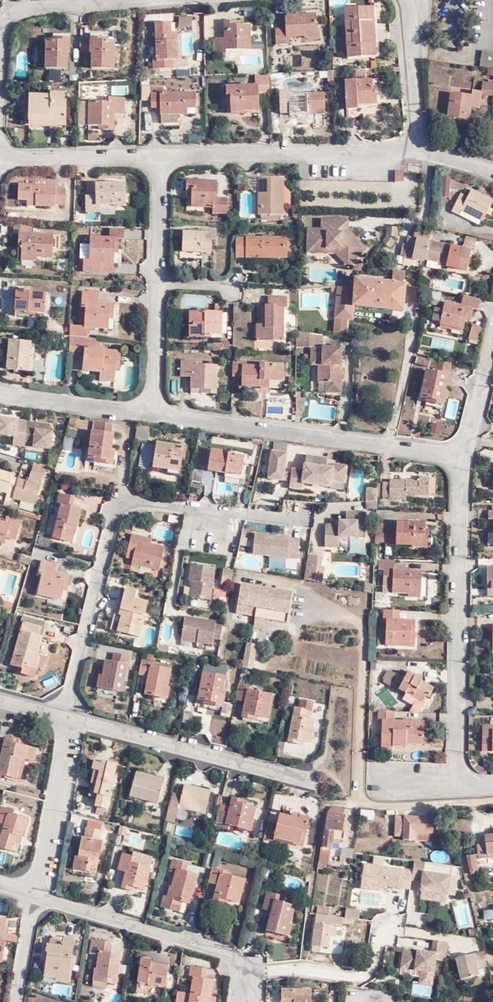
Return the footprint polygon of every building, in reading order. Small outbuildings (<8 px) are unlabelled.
[(345,8),(347,57),(375,56),(373,7),(345,8)] [(276,27),(276,43),(290,42),(289,36),(304,35),(304,37),(316,36),(315,13),(284,14),(285,26),(276,27)] [(215,37),(216,52),(219,52),(220,57),(231,57),(231,48),(250,48),(250,24),(236,24),(236,20),(225,20),(225,37),(215,37)] [(153,54),(153,66),(172,66),(172,58),(177,58),(176,39),(170,39),(169,21),(156,22),(157,54),(153,54)] [(46,49),(45,68),(68,69),(69,54),(71,54),(70,39),(52,38),(52,42),(46,41),(46,49)] [(102,38),(80,38),(80,53),(91,53),(91,69),(112,69),(113,42),(102,42),(102,38)] [(482,51),(480,65),(492,67),(492,52),(482,51)] [(366,69),(352,70),(352,80),(366,80),(366,79),(366,71),(366,69)] [(269,73),(254,74),(254,85),(227,86),(227,94),(231,94),(231,111),(243,111),(243,108),(259,108),(259,92),(270,92),(269,73)] [(369,92),(369,80),(346,81),(347,109),(357,108),(357,103),(376,103),(376,92),(369,92)] [(379,80),(369,80),(369,92),(376,92),(380,91),(379,80)] [(485,80),(483,89),(475,88),(475,92),(454,90),(450,115),(463,116),(463,121),(471,122),(473,105),(483,106),(485,93),(492,94),(492,81),(485,80)] [(187,107),(195,107),(195,91),(164,92),(164,89),(152,89),(152,106),(160,106),(160,113),(161,113),(178,113),(179,113),(179,107),(187,107)] [(307,109),(324,109),(324,93),(293,94),(293,91),(279,91),(280,109),(289,108),(289,116),(308,115),(307,109)] [(51,96),(29,95),(28,121),(51,122),(51,126),(66,127),(67,101),(65,101),(65,93),(51,93),(51,96)] [(89,100),(89,113),(88,123),(101,124),(101,128),(112,128),(112,113),(123,113),(124,97),(109,97),(109,101),(89,100)] [(89,100),(79,100),(78,113),(89,113),(89,100)] [(178,113),(161,113),(161,123),(178,123),(178,113)] [(395,183),(403,183),(404,173),(395,173),(395,183)] [(453,179),(444,178),(442,199),(451,200),(453,179)] [(282,215),(283,215),(283,207),(283,187),(284,180),(259,179),(259,188),(264,188),(264,193),(259,193),(259,215),(262,216),(262,221),(279,220),(282,217),(282,215)] [(213,212),(228,213),(228,198),(216,197),(217,180),(188,180),(187,190),(193,191),(193,197),(192,206),(214,206),(213,212)] [(36,199),(35,205),(54,206),(54,204),(64,204),(65,188),(55,187),(55,184),(19,183),(18,199),(36,199)] [(113,211),(124,211),(125,184),(96,183),(96,196),(85,195),(85,211),(98,211),(99,204),(113,204),(113,211)] [(492,207),(492,204),(472,193),(469,199),(462,196),(453,214),(460,217),(462,212),(485,223),(492,207)] [(100,221),(101,214),(87,212),(86,219),(100,221)] [(341,231),(347,231),(347,221),(321,220),(320,230),(307,229),(307,243),(314,243),(314,253),(327,253),(327,249),(340,249),(347,257),(349,256),(354,262),(366,249),(353,237),(349,241),(347,238),(340,238),(341,231)] [(30,234),(30,224),(13,223),(12,233),(17,234),(16,246),(20,246),(20,250),(20,260),(35,260),(35,256),(51,257),(51,235),(30,234)] [(395,237),(396,228),(387,227),(386,235),(395,237)] [(113,248),(116,249),(117,238),(121,238),(122,230),(109,229),(108,238),(90,237),(89,258),(83,258),(83,270),(111,271),(112,254),(113,248)] [(413,238),(428,241),(430,231),(429,231),(414,229),(413,238)] [(353,237),(347,231),(341,231),(340,238),(347,238),(349,241),(353,237)] [(183,251),(212,252),(212,233),(183,232),(183,251)] [(391,241),(386,236),(385,238),(382,243),(387,247),(391,241)] [(240,237),(239,257),(288,258),(288,256),(289,238),(240,237)] [(424,259),(428,241),(413,238),(408,237),(404,257),(413,259),(421,261),(423,262),(424,259)] [(465,239),(463,246),(473,248),(475,249),(477,241),(465,239)] [(441,244),(428,241),(424,259),(437,261),(441,244)] [(461,248),(441,244),(437,261),(446,263),(445,266),(466,271),(471,251),(472,252),(473,248),(463,246),(461,246),(461,248)] [(348,267),(354,262),(349,256),(347,257),(340,249),(327,249),(327,253),(335,254),(348,267)] [(404,257),(398,256),(396,262),(411,266),(413,259),(404,257)] [(391,271),(391,278),(403,279),(404,272),(391,271)] [(355,280),(354,281),(354,291),(355,291),(354,307),(402,311),(405,284),(403,284),(403,279),(391,278),(390,283),(356,279),(355,280)] [(423,288),(413,288),(413,303),(422,304),(423,288)] [(354,291),(347,290),(337,289),(335,319),(334,333),(348,334),(352,320),(353,306),(354,307),(355,291),(354,291)] [(14,311),(43,312),(44,293),(15,291),(14,311)] [(107,313),(112,313),(113,303),(97,302),(98,292),(81,291),(80,306),(84,307),(83,326),(69,325),(69,335),(87,337),(87,328),(106,329),(107,318),(107,313)] [(442,293),(434,292),(433,299),(441,300),(442,293)] [(477,310),(480,299),(475,298),(464,296),(461,306),(445,302),(444,310),(435,309),(433,321),(441,322),(440,324),(464,329),(466,321),(467,316),(472,317),(473,309),(477,310)] [(256,324),(257,341),(284,341),(284,309),(287,309),(287,298),(268,297),(268,305),(265,305),(265,324),(261,324),(256,324)] [(221,312),(217,312),(194,311),(193,325),(190,325),(190,336),(204,337),(204,333),(221,334),(221,312)] [(463,334),(464,329),(440,324),(441,322),(433,321),(431,328),(463,334)] [(483,327),(473,325),(469,339),(479,341),(483,327)] [(95,338),(87,337),(69,335),(68,351),(83,352),(81,370),(99,372),(98,380),(112,381),(113,369),(114,364),(117,364),(119,350),(94,348),(95,338)] [(324,338),(296,335),(296,348),(312,347),(323,347),(324,338)] [(435,338),(435,347),(452,348),(453,339),(435,338)] [(6,369),(26,370),(27,341),(8,340),(6,369)] [(223,342),(214,342),(213,350),(222,350),(223,342)] [(341,377),(341,370),(341,347),(323,347),(312,347),(312,365),(318,365),(318,383),(326,383),(326,393),(341,393),(341,377)] [(452,374),(455,363),(435,358),(434,360),(421,357),(419,364),(440,369),(439,370),(452,374)] [(205,389),(205,393),(215,394),(216,366),(196,365),(197,361),(182,360),(181,376),(191,376),(191,389),(205,389)] [(247,362),(234,361),(233,376),(244,376),(243,387),(262,387),(262,380),(269,380),(283,381),(283,364),(260,363),(260,365),(247,365),(247,362)] [(448,391),(452,377),(439,373),(428,371),(421,397),(434,401),(434,403),(446,406),(450,392),(448,391)] [(304,396),(296,396),(295,410),(303,411),(304,396)] [(310,400),(310,418),(335,418),(336,400),(310,400)] [(51,437),(52,433),(50,433),(50,427),(16,422),(16,421),(1,419),(0,423),(0,436),(14,438),(13,446),(33,449),(34,448),(50,450),(51,444),(51,437)] [(443,426),(433,423),(431,432),(441,435),(443,426)] [(96,467),(110,470),(113,455),(110,454),(113,439),(111,439),(113,428),(96,426),(94,435),(92,435),(87,462),(97,464),(96,467)] [(147,427),(135,426),(133,440),(146,442),(147,427)] [(66,427),(64,448),(73,449),(75,427),(66,427)] [(273,452),(288,453),(289,445),(275,443),(273,452)] [(165,470),(178,472),(180,455),(183,455),(184,448),(155,444),(152,465),(166,467),(165,470)] [(50,450),(34,448),(33,449),(33,455),(49,457),(50,450)] [(78,468),(81,453),(67,450),(64,465),(78,468)] [(273,452),(272,451),(268,479),(284,481),(285,473),(288,454),(288,453),(273,452)] [(199,470),(209,471),(211,453),(201,452),(199,470)] [(211,453),(209,471),(209,472),(241,477),(243,458),(222,455),(222,453),(211,452),(211,453)] [(290,483),(290,485),(302,486),(303,484),(332,488),(333,482),(345,483),(347,467),(335,465),(334,469),(327,468),(327,464),(328,459),(306,456),(305,465),(304,465),(304,470),(292,469),(292,473),(292,474),(290,483)] [(390,462),(382,461),(381,475),(389,475),(390,462)] [(28,480),(41,484),(43,476),(46,467),(33,464),(30,473),(28,480)] [(27,483),(18,480),(11,478),(12,475),(0,472),(0,492),(6,494),(13,496),(13,495),(13,499),(35,505),(40,487),(27,483)] [(430,496),(430,478),(419,478),(419,482),(390,482),(390,484),(383,484),(383,501),(408,501),(408,496),(430,496)] [(367,489),(367,503),(376,503),(377,489),(367,489)] [(11,503),(13,499),(13,495),(13,496),(6,494),(4,501),(11,503)] [(73,498),(59,494),(55,508),(59,509),(51,538),(68,542),(69,534),(71,526),(77,527),(82,509),(71,507),(73,498)] [(326,525),(325,548),(339,548),(339,542),(340,538),(350,538),(366,539),(367,513),(346,512),(346,521),(339,521),(339,525),(326,525)] [(4,542),(6,536),(16,539),(21,522),(6,518),(5,521),(0,520),(0,540),(4,542)] [(376,527),(376,544),(396,544),(396,546),(413,547),(413,548),(427,548),(428,534),(425,534),(425,524),(398,523),(398,527),(376,527)] [(141,565),(153,566),(162,567),(165,544),(149,542),(136,540),(137,535),(129,534),(126,558),(132,558),(132,563),(141,565)] [(272,540),(273,537),(256,534),(254,554),(298,560),(301,540),(290,539),(290,542),(272,540)] [(322,581),(326,555),(308,553),(304,579),(322,581)] [(33,593),(56,599),(60,584),(65,586),(68,575),(51,571),(54,561),(39,557),(36,568),(39,569),(33,593)] [(395,572),(395,562),(380,561),(380,571),(384,572),(384,587),(394,587),(393,594),(410,595),(410,598),(421,598),(426,598),(427,581),(421,580),(422,572),(395,572)] [(195,581),(194,586),(192,597),(212,600),(216,567),(193,564),(190,580),(191,580),(195,581)] [(152,573),(153,566),(141,565),(140,571),(152,573)] [(223,583),(232,585),(232,581),(235,569),(225,568),(224,578),(223,583)] [(280,610),(288,612),(291,594),(265,589),(267,582),(260,581),(259,588),(241,585),(238,603),(247,605),(245,615),(256,617),(258,607),(280,610)] [(366,584),(364,593),(371,594),(373,586),(366,584)] [(126,588),(121,610),(123,611),(122,616),(118,632),(140,638),(149,602),(135,599),(137,591),(126,588)] [(247,605),(238,603),(236,613),(245,615),(247,605)] [(287,622),(288,612),(280,610),(258,607),(256,617),(278,620),(287,622)] [(411,632),(415,632),(416,622),(401,621),(401,611),(384,610),(383,623),(387,623),(387,629),(378,628),(378,645),(385,645),(386,646),(410,646),(411,636),(411,632)] [(25,617),(23,623),(44,629),(46,623),(25,617)] [(215,638),(222,639),(224,625),(217,624),(217,621),(187,617),(184,636),(200,638),(200,642),(202,642),(207,643),(214,643),(215,638)] [(25,668),(23,673),(36,676),(37,670),(41,656),(41,655),(38,655),(42,637),(44,629),(23,623),(12,665),(20,667),(25,668)] [(246,643),(243,661),(252,663),(254,656),(251,655),(253,645),(246,643)] [(162,647),(161,651),(168,652),(171,652),(172,645),(162,644),(162,647)] [(93,686),(119,691),(127,656),(111,653),(109,662),(102,660),(99,676),(95,675),(93,686)] [(46,657),(41,656),(37,670),(42,671),(46,657)] [(144,659),(138,658),(136,673),(146,675),(142,693),(163,698),(167,683),(165,682),(168,668),(151,665),(151,661),(150,660),(144,659)] [(204,703),(218,706),(221,692),(218,691),(222,676),(200,671),(195,697),(200,699),(205,700),(204,703)] [(383,683),(392,688),(398,676),(389,671),(383,683)] [(412,712),(421,713),(426,704),(424,703),(427,697),(430,698),(435,688),(424,683),(424,681),(423,681),(422,679),(421,679),(420,678),(418,678),(417,678),(416,679),(415,680),(414,681),(406,678),(405,679),(398,675),(398,676),(392,688),(399,693),(400,691),(407,694),(417,699),(418,700),(412,712)] [(490,676),(481,675),(480,690),(489,690),(490,676)] [(246,691),(234,689),(231,703),(240,705),(238,718),(248,721),(249,718),(262,721),(267,698),(246,693),(246,691)] [(414,705),(417,699),(407,694),(405,700),(414,705)] [(285,741),(294,743),(295,740),(301,741),(307,742),(311,727),(309,727),(310,720),(307,719),(310,702),(297,700),(295,708),(292,707),(285,741)] [(394,721),(395,712),(379,711),(378,725),(382,725),(382,748),(394,749),(394,744),(424,745),(424,723),(394,721)] [(484,726),(484,751),(492,751),(492,726),(484,726)] [(1,777),(18,780),(23,758),(26,758),(34,760),(36,747),(12,742),(12,740),(4,738),(0,756),(0,780),(1,777)] [(22,780),(26,758),(23,758),(18,780),(22,780)] [(91,768),(92,769),(98,770),(93,792),(96,793),(95,797),(93,805),(95,805),(102,807),(105,808),(115,765),(93,759),(91,768)] [(475,760),(472,761),(475,767),(476,769),(479,771),(481,772),(484,773),(485,767),(477,762),(475,760)] [(88,795),(95,797),(96,793),(93,792),(98,770),(92,769),(89,782),(91,783),(88,795)] [(139,772),(138,778),(151,782),(165,785),(167,780),(139,772)] [(151,782),(138,778),(132,799),(161,806),(165,785),(151,782)] [(186,797),(183,808),(207,815),(213,794),(188,788),(186,797)] [(173,806),(183,808),(186,797),(175,794),(173,806)] [(232,816),(221,813),(217,828),(232,832),(233,828),(252,834),(258,811),(245,807),(246,804),(236,801),(232,816)] [(100,814),(102,807),(95,805),(93,812),(100,814)] [(179,823),(183,808),(173,806),(170,820),(179,823)] [(332,808),(329,814),(325,848),(333,849),(333,847),(341,848),(342,840),(344,840),(345,831),(344,831),(346,815),(344,815),(345,809),(332,808)] [(361,808),(360,817),(374,819),(375,809),(361,808)] [(0,809),(0,825),(2,826),(0,835),(0,850),(10,853),(13,845),(15,837),(20,838),(26,820),(11,815),(12,812),(0,809)] [(294,813),(292,819),(301,822),(302,818),(303,815),(294,813)] [(434,834),(434,819),(397,816),(396,836),(405,837),(404,840),(417,841),(417,833),(434,834)] [(275,843),(276,841),(277,838),(302,844),(305,834),(309,835),(313,821),(302,818),(301,822),(292,819),(282,817),(280,827),(269,824),(265,840),(275,843)] [(257,839),(265,841),(265,840),(269,824),(261,823),(257,839)] [(101,831),(85,829),(83,838),(81,838),(75,869),(94,872),(98,852),(100,852),(101,841),(99,841),(101,831)] [(434,834),(417,833),(417,841),(433,842),(434,834)] [(306,848),(309,835),(305,834),(302,844),(277,838),(276,841),(306,848)] [(491,836),(492,845),(483,846),(484,860),(492,859),(492,836),(491,836)] [(215,846),(214,852),(217,852),(219,853),(233,857),(234,851),(215,846)] [(325,848),(322,848),(320,865),(328,866),(330,866),(333,849),(325,848)] [(342,856),(353,856),(353,848),(342,848),(342,856)] [(125,889),(132,890),(133,887),(146,890),(152,868),(134,863),(135,858),(124,854),(119,872),(128,874),(125,889)] [(483,871),(481,857),(471,859),(474,876),(480,875),(480,872),(483,871)] [(163,909),(181,914),(184,902),(192,905),(199,875),(187,872),(190,864),(175,860),(172,872),(179,873),(176,888),(173,887),(170,899),(167,897),(163,909)] [(362,889),(380,891),(381,886),(411,890),(413,881),(423,882),(422,891),(449,895),(452,877),(425,873),(426,863),(415,862),(414,872),(366,865),(362,889)] [(225,873),(212,870),(209,884),(218,887),(214,902),(225,904),(226,902),(239,905),(245,881),(224,876),(225,873)] [(268,933),(289,939),(292,927),(290,926),(295,909),(278,904),(280,899),(269,895),(263,911),(274,915),(268,933)] [(360,919),(361,909),(347,907),(346,917),(360,919)] [(484,911),(485,919),(492,918),(492,910),(484,911)] [(354,926),(354,919),(318,915),(313,951),(322,952),(323,947),(330,948),(331,937),(337,938),(339,928),(343,928),(344,924),(354,926)] [(481,936),(478,927),(469,929),(471,935),(481,936)] [(6,942),(6,944),(17,945),(19,938),(7,936),(6,942)] [(49,946),(46,945),(45,954),(48,954),(45,977),(44,977),(44,981),(55,983),(55,982),(68,983),(75,939),(64,938),(64,939),(53,937),(52,940),(50,939),(49,946)] [(442,960),(445,941),(434,940),(433,952),(405,948),(403,962),(417,964),(416,969),(422,970),(421,977),(434,978),(436,959),(442,960)] [(108,983),(117,984),(121,954),(109,952),(111,944),(96,942),(94,955),(101,955),(99,969),(97,969),(95,981),(95,985),(108,987),(108,983)] [(488,965),(484,951),(457,957),(462,979),(480,975),(478,967),(488,965)] [(140,981),(168,984),(171,965),(153,963),(154,960),(143,959),(140,981)] [(190,966),(189,981),(193,981),(190,1001),(215,1001),(216,997),(211,996),(213,980),(204,979),(205,968),(190,966)] [(311,991),(281,990),(281,1001),(311,1001),(311,991)]
